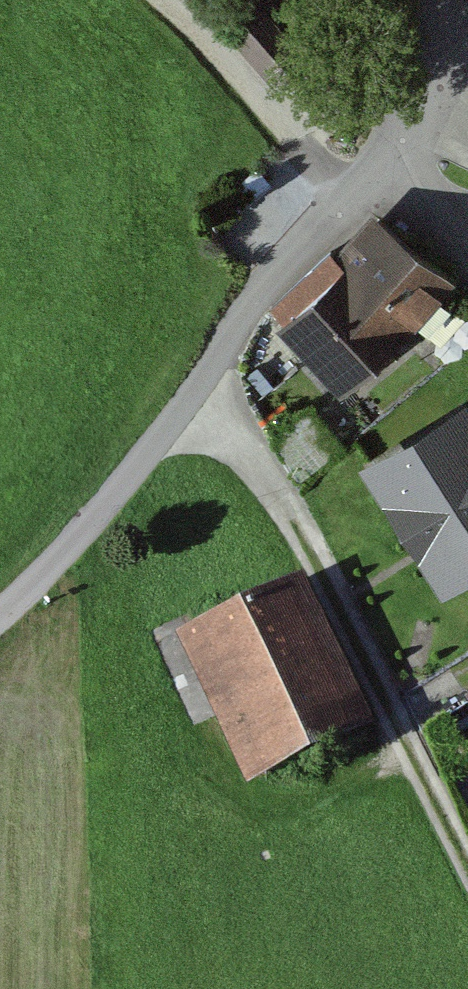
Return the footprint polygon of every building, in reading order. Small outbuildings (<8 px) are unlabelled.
[(259,7),(226,37),(280,95),(313,65),(259,7)] [(284,325),(276,332),(339,399),(406,337),(455,284),(372,214),(334,256),(330,253),(269,308),(284,325)] [(360,474),(442,605),(467,589),(467,410),(467,408),(360,474)] [(374,734),(303,583),(175,644),(246,794),(374,734)]
